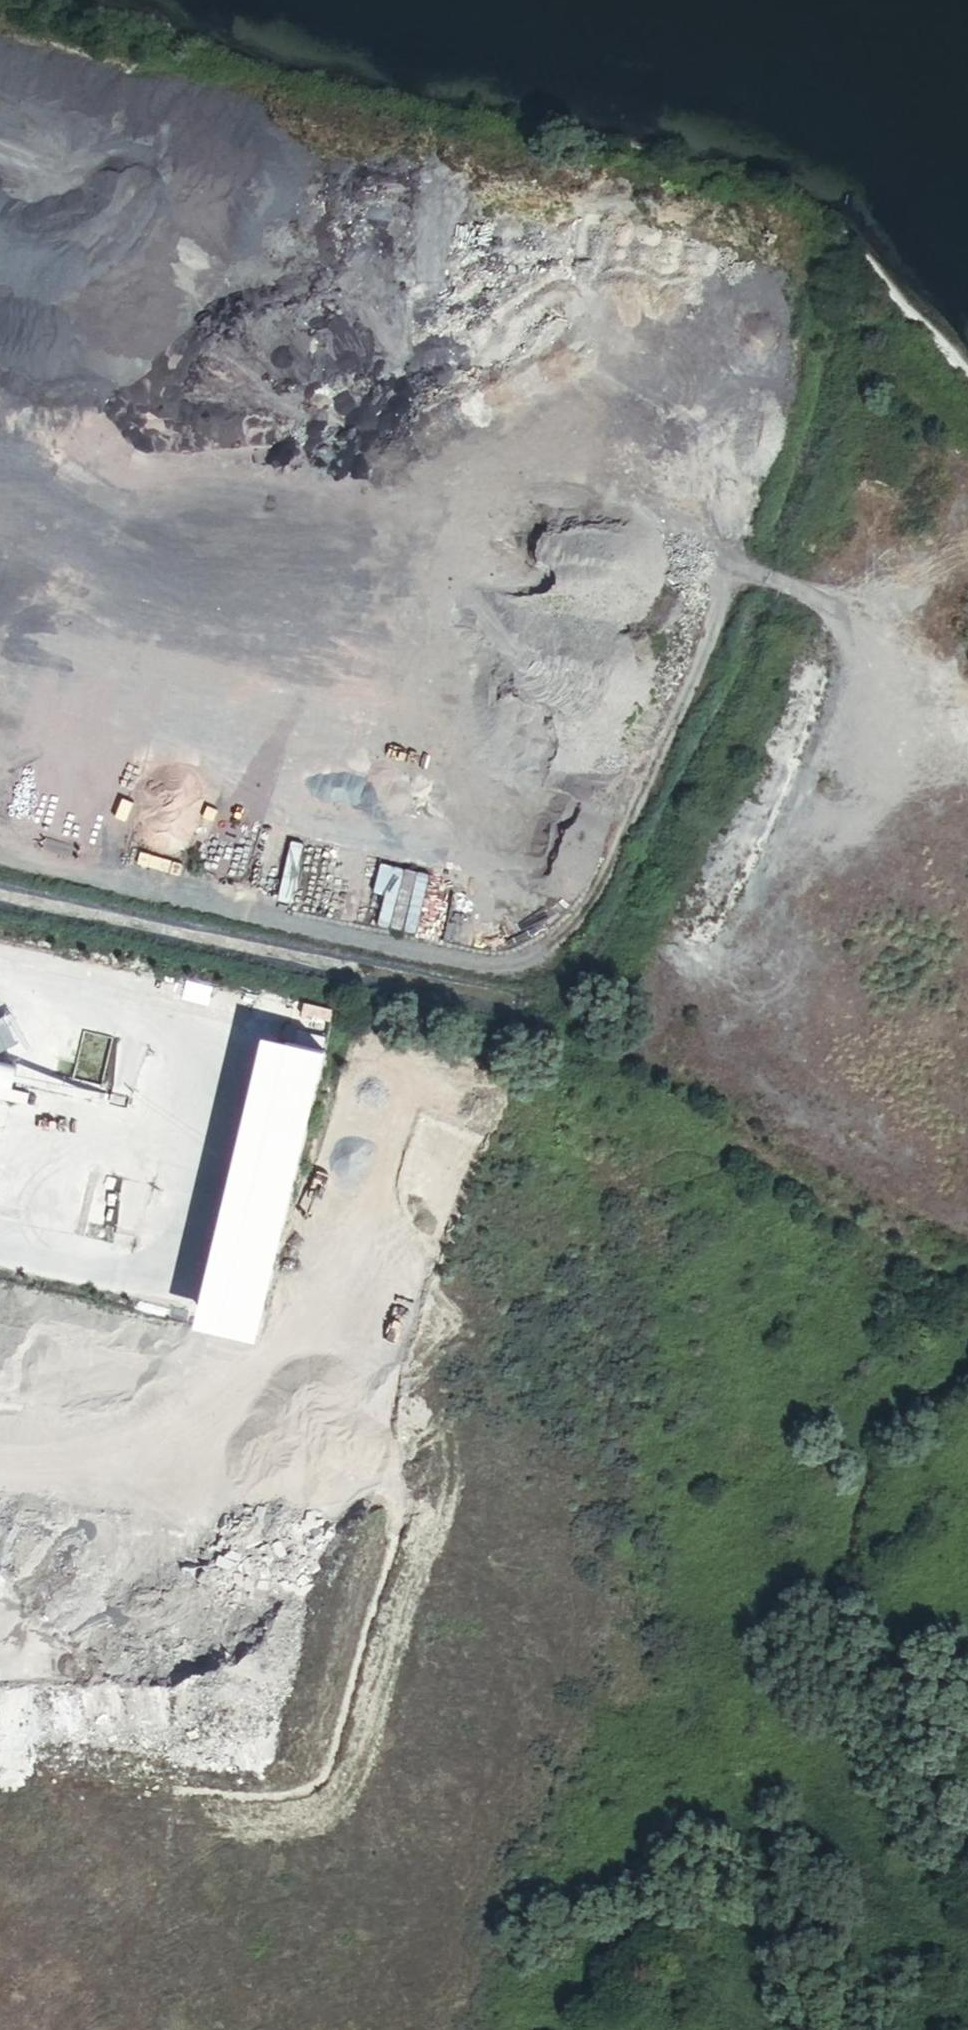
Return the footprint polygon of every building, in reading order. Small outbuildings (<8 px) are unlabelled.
[(0,1017),(0,1037),(15,1040),(20,1022),(0,1017)] [(319,1061),(257,1046),(191,1330),(252,1345),(319,1061)] [(0,1066),(0,1099),(24,1105),(27,1094),(10,1090),(15,1070),(0,1066)]
